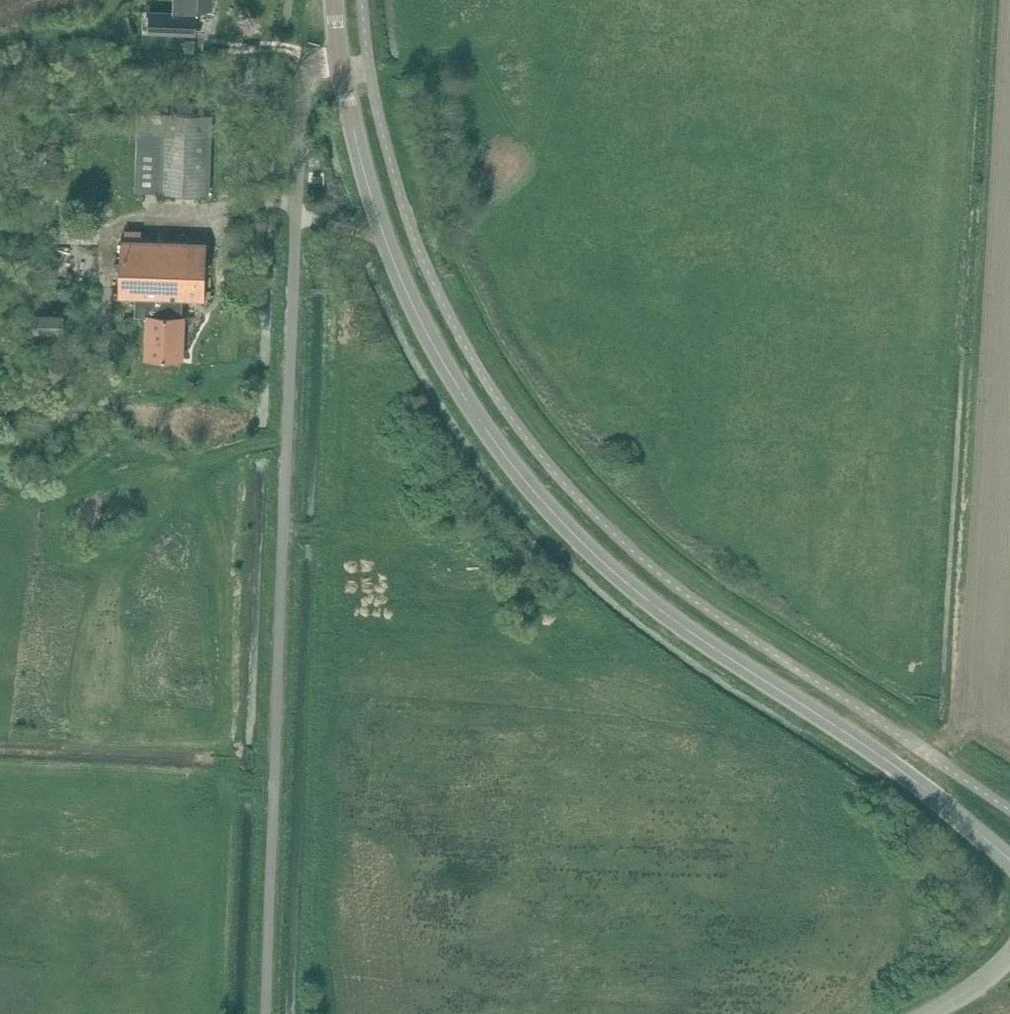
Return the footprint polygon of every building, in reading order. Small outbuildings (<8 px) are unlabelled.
[(149,31),(197,33),(198,7),(212,8),(212,0),(174,0),(174,12),(150,11),(149,31)] [(160,192),(211,194),(214,114),(163,112),(160,192)] [(125,229),(124,238),(141,239),(142,229),(125,229)] [(137,294),(182,296),(205,297),(207,241),(141,239),(124,238),(122,238),(120,293),(137,294)] [(182,296),(137,294),(136,315),(147,316),(146,357),(184,358),(185,317),(181,317),(182,296)] [(36,312),(36,331),(66,331),(66,313),(36,312)]
